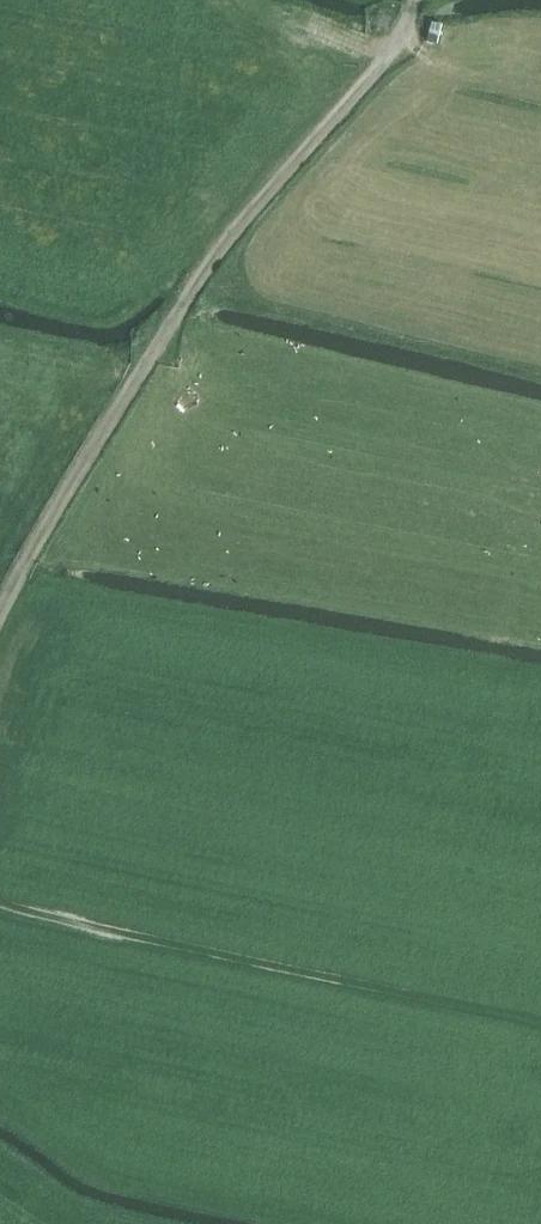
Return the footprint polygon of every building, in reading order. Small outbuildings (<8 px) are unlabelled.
[(422,51),(437,54),(442,29),(430,27),(427,27),(422,51)]
